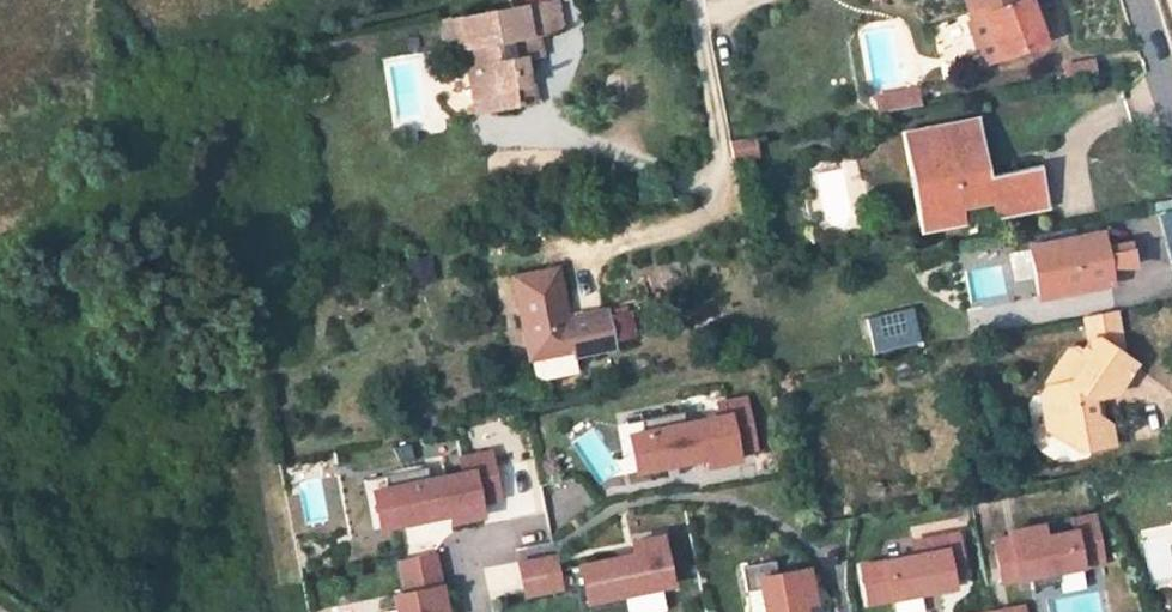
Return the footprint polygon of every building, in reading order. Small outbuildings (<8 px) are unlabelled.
[(974,15),(987,10),(1004,51),(1043,34),(1029,0),(967,0),(974,15)] [(562,1),(543,5),(548,35),(567,32),(562,1)] [(482,115),(539,104),(536,85),(532,86),(528,60),(545,57),(541,37),(548,35),(543,5),(446,22),(450,45),(469,50),(473,50),(473,52),(476,52),(479,68),(474,69),(482,115)] [(858,111),(896,105),(893,86),(854,93),(858,111)] [(977,119),(910,132),(918,173),(925,171),(929,189),(921,191),(929,231),(964,225),(961,208),(992,202),(995,219),(1047,209),(1039,168),(988,178),(982,179),(978,161),(985,160),(977,119)] [(918,173),(910,132),(901,135),(920,233),(929,231),(921,191),(929,189),(925,171),(918,173)] [(757,157),(753,136),(729,141),(733,162),(757,157)] [(982,179),(988,178),(985,160),(978,161),(982,179)] [(961,208),(964,225),(995,219),(992,202),(961,208)] [(1099,236),(1031,248),(1036,275),(1042,274),(1046,296),(1108,284),(1105,267),(1102,251),(1099,236)] [(1102,251),(1105,267),(1131,267),(1127,246),(1102,251)] [(525,324),(532,359),(571,352),(572,358),(596,354),(589,314),(567,319),(557,269),(513,277),(522,324),(525,324)] [(1042,274),(1036,275),(1041,297),(1046,296),(1042,274)] [(912,309),(866,319),(874,352),(919,342),(912,309)] [(589,314),(596,354),(614,350),(612,341),(634,336),(628,313),(608,318),(606,311),(589,314)] [(1114,350),(1121,341),(1115,311),(1084,317),(1089,341),(1081,352),(1077,348),(1069,349),(1046,383),(1045,387),(1040,395),(1044,415),(1053,420),(1056,435),(1063,441),(1081,437),(1095,448),(1113,445),(1110,425),(1095,416),(1092,399),(1114,395),(1135,364),(1114,350)] [(571,352),(532,359),(535,375),(542,379),(575,372),(572,358),(571,352)] [(703,455),(706,469),(737,463),(734,449),(754,445),(745,399),(715,405),(718,419),(685,426),(682,413),(639,422),(642,435),(650,472),(692,463),(691,457),(703,455)] [(650,472),(642,435),(627,438),(635,475),(650,472)] [(453,459),(456,474),(380,490),(388,527),(431,518),(430,512),(441,510),(444,524),(476,517),(473,504),(493,500),(483,453),(453,459)] [(388,527),(380,490),(365,493),(373,530),(388,527)] [(1103,564),(1094,516),(1072,520),(1074,532),(1044,538),(1042,526),(1008,532),(1009,538),(993,541),(1001,583),(1029,577),(1031,589),(1058,584),(1056,572),(1058,572),(1082,568),(1103,564)] [(953,588),(951,579),(965,576),(957,534),(911,543),(914,556),(859,566),(866,604),(892,599),(920,594),(953,588)] [(616,558),(575,567),(582,604),(667,586),(657,538),(627,544),(631,561),(622,562),(616,558)] [(399,563),(405,594),(440,587),(434,556),(399,563)] [(550,557),(515,564),(521,595),(556,589),(550,557)] [(741,568),(745,592),(761,589),(765,611),(803,611),(802,605),(813,603),(806,570),(777,576),(774,562),(741,568)] [(1082,568),(1058,572),(1061,592),(1086,588),(1082,568)] [(393,597),(396,610),(396,611),(446,611),(440,587),(405,594),(393,597)] [(745,592),(749,611),(765,611),(761,589),(745,592)] [(892,599),(894,611),(924,611),(920,594),(892,599)]
